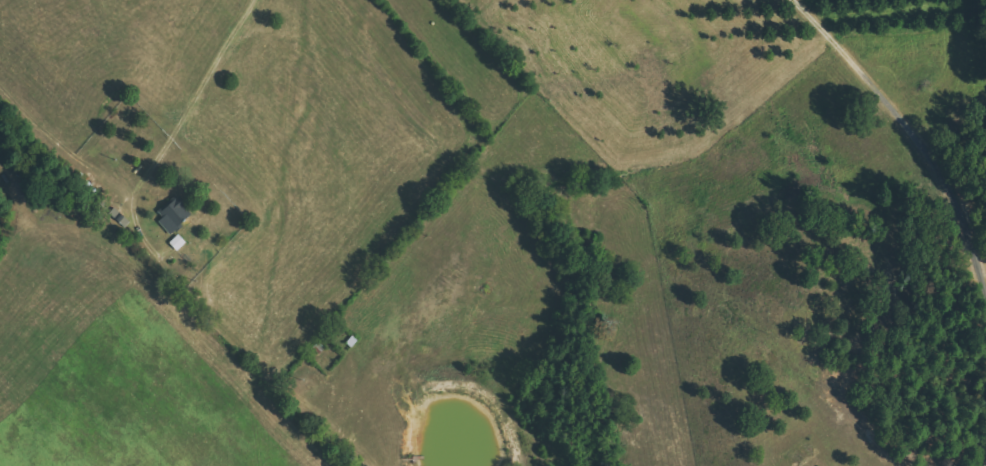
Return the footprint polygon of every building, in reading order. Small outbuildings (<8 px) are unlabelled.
[(172,231),(191,212),(176,197),(157,216),(172,231)]
